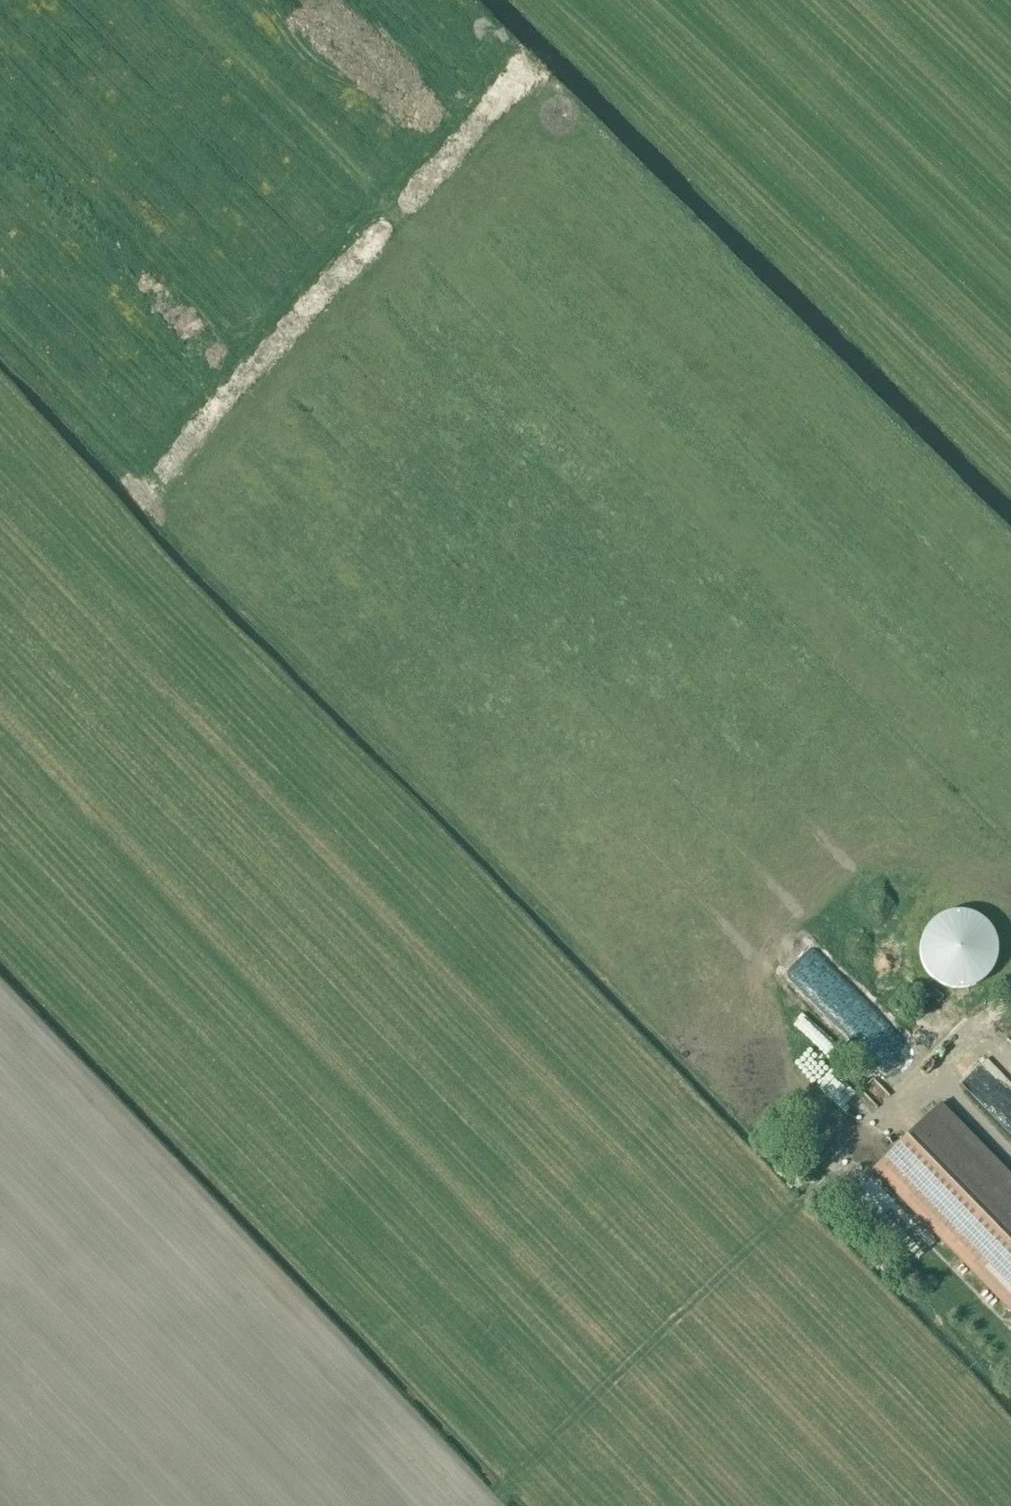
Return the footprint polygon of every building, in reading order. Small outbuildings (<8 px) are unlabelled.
[(929,985),(929,988),(929,991),(929,993),(930,996),(931,999),(932,1001),(934,1004),(936,1006),(937,1008),(939,1010),(942,1012),(943,1013),(946,1014),(950,1015),(953,1016),(957,1016),(960,1016),(962,1016),(965,1016),(967,1015),(970,1014),(972,1013),(974,1011),(977,1009),(979,1007),(981,1005),(982,1003),(983,1000),(985,998),(985,996),(986,994),(986,991),(986,988),(986,985),(986,982),(985,979),(984,977),(983,974),(981,972),(980,970),(978,968),(976,966),(974,965),(973,963),(969,962),(967,961),(965,960),(962,959),(959,959),(956,959),(953,960),(951,960),(948,961),(945,962),(942,963),(940,965),(938,967),(936,969),(934,972),(933,973),(931,976),(930,979),(930,982),(929,985)] [(1002,1043),(991,1065),(1010,1075),(1010,1048),(1002,1043)] [(988,1056),(982,1064),(960,1074),(962,1079),(1002,1126),(1010,1122),(1010,1083),(988,1056)] [(873,1077),(864,1087),(882,1102),(890,1093),(873,1077)] [(939,1103),(872,1169),(1010,1311),(1010,1177),(939,1103)]
